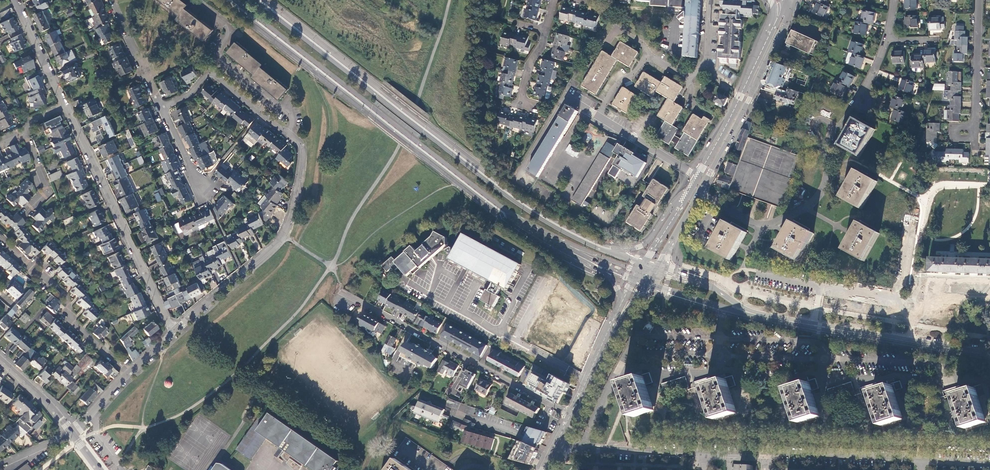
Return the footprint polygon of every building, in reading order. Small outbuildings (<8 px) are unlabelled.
[(35,2),(37,2),(41,11),(50,6),(47,0),(34,0),(35,2)] [(89,5),(91,9),(93,8),(96,16),(106,11),(104,7),(105,7),(102,0),(100,0),(89,5)] [(206,40),(214,29),(187,8),(188,6),(188,3),(184,0),(153,0),(206,40)] [(541,0),(529,0),(527,6),(530,6),(539,9),(542,0),(541,0)] [(634,0),(638,0),(638,1),(651,2),(650,6),(684,8),(683,12),(679,17),(678,19),(682,23),(687,23),(685,57),(697,58),(701,0),(634,0)] [(745,0),(723,0),(723,5),(725,5),(725,6),(724,19),(722,19),(721,28),(726,28),(726,29),(724,29),(723,32),(727,33),(727,36),(723,36),(723,45),(721,45),(720,54),(722,54),(722,62),(729,63),(729,59),(731,59),(731,63),(738,63),(739,55),(741,55),(741,46),(739,46),(741,17),(744,17),(744,15),(754,16),(754,13),(759,14),(760,5),(754,5),(754,3),(753,3),(744,2),(745,0)] [(918,0),(906,0),(906,9),(918,8),(918,0)] [(824,18),(829,7),(824,5),(818,2),(813,13),(824,18)] [(538,12),(539,9),(530,6),(529,10),(526,9),(524,18),(536,21),(538,12)] [(65,10),(68,16),(74,14),(71,7),(65,10)] [(572,22),(575,10),(563,7),(560,19),(572,22)] [(587,14),(575,10),(572,22),(575,24),(584,26),(586,16),(587,14)] [(43,32),(51,28),(43,11),(35,15),(43,32)] [(107,11),(106,11),(96,16),(94,17),(96,21),(93,22),(97,29),(102,27),(109,23),(111,22),(108,15),(109,15),(107,11)] [(868,24),(873,25),(875,13),(863,11),(861,22),(868,24)] [(590,17),(586,16),(584,26),(596,29),(599,17),(590,15),(590,17)] [(905,16),(906,28),(918,27),(917,16),(905,16)] [(930,18),(929,18),(929,30),(941,29),(941,28),(943,28),(945,28),(945,21),(944,21),(944,17),(941,17),(940,17),(930,18)] [(14,25),(11,18),(0,23),(0,26),(1,28),(3,30),(14,25)] [(857,22),(856,22),(856,26),(854,33),(866,36),(868,24),(861,22),(857,22)] [(109,23),(102,27),(97,29),(101,38),(103,37),(106,44),(116,39),(114,34),(112,35),(111,32),(112,32),(110,28),(111,28),(109,23)] [(17,30),(14,25),(3,30),(4,30),(6,31),(8,34),(17,30)] [(956,46),(968,46),(968,42),(968,38),(966,38),(966,32),(964,32),(964,26),(956,26),(956,31),(955,31),(955,40),(952,40),(950,45),(956,45),(956,46)] [(61,41),(62,41),(57,30),(47,35),(52,45),(61,41)] [(790,47),(813,57),(819,44),(791,31),(785,44),(787,45),(786,47),(789,48),(790,47)] [(514,47),(517,36),(513,35),(514,34),(505,32),(501,44),(514,47)] [(569,37),(568,36),(557,34),(555,42),(556,42),(555,46),(563,48),(564,45),(567,45),(569,37)] [(11,49),(15,51),(25,47),(19,35),(10,39),(12,43),(9,44),(11,49)] [(520,37),(517,36),(514,47),(529,51),(531,46),(527,45),(529,38),(520,36),(520,37)] [(66,52),(61,41),(52,45),(57,57),(66,52)] [(266,89),(280,100),(289,89),(262,67),(264,64),(237,41),(228,52),(242,64),(255,75),(253,78),(266,89)] [(852,41),(849,52),(854,54),(860,56),(864,45),(852,41)] [(603,51),(586,80),(582,86),(590,91),(597,95),(618,60),(630,67),(634,60),(639,53),(622,42),(613,57),(603,51)] [(118,61),(127,57),(125,53),(120,43),(109,48),(114,58),(116,57),(118,61)] [(562,52),(563,48),(555,46),(554,49),(553,49),(551,57),(563,61),(565,52),(562,52)] [(967,55),(968,46),(956,46),(955,46),(955,50),(954,63),(963,63),(963,55),(965,55),(967,55)] [(935,49),(924,50),(924,55),(924,62),(936,61),(936,59),(935,49)] [(68,51),(66,52),(57,57),(59,62),(61,61),(63,66),(72,62),(70,57),(69,53),(71,52),(71,51),(68,52),(68,51)] [(892,51),(893,64),(905,63),(904,51),(892,51)] [(861,69),(865,57),(860,56),(854,54),(850,65),(861,69)] [(913,68),(924,67),(924,62),(924,55),(912,55),(913,68)] [(19,66),(22,73),(33,67),(28,56),(12,64),(14,68),(19,66)] [(129,62),(127,57),(118,61),(115,62),(113,63),(116,71),(120,69),(123,75),(133,71),(130,64),(130,65),(128,62),(129,62)] [(519,61),(507,58),(504,70),(515,73),(516,69),(517,70),(519,61)] [(556,71),(553,70),(555,62),(543,59),(541,68),(543,69),(542,72),(555,75),(556,71)] [(771,67),(764,85),(775,89),(778,90),(779,89),(782,87),(783,87),(787,78),(788,78),(788,76),(789,76),(792,69),(774,63),(773,63),(771,67)] [(74,65),(62,71),(66,80),(70,78),(71,82),(80,77),(74,65)] [(182,72),(188,84),(192,82),(191,79),(198,76),(193,67),(182,72)] [(514,76),(515,73),(504,70),(503,73),(501,82),(503,83),(512,85),(513,85),(515,77),(514,76)] [(847,86),(849,87),(855,77),(845,71),(839,81),(847,86)] [(554,80),(555,75),(542,72),(541,76),(539,75),(536,84),(538,84),(547,86),(549,87),(551,79),(554,80)] [(957,92),(961,92),(961,83),(958,83),(959,73),(949,72),(949,86),(952,86),(952,91),(957,92)] [(24,77),(31,91),(42,86),(37,76),(36,76),(34,73),(24,77)] [(666,121),(673,125),(684,108),(677,104),(675,103),(679,95),(684,88),(666,77),(663,83),(645,73),(640,80),(636,87),(654,98),(657,92),(669,99),(658,116),(666,121)] [(176,88),(171,78),(166,81),(160,83),(162,87),(163,87),(166,92),(168,96),(179,91),(177,87),(176,88)] [(911,94),(914,82),(909,81),(903,79),(899,90),(911,94)] [(839,81),(837,80),(831,90),(841,96),(847,86),(839,81)] [(511,89),(512,85),(503,83),(502,86),(501,86),(498,98),(503,100),(504,96),(511,98),(513,89),(511,89)] [(134,104),(136,108),(148,102),(146,98),(145,99),(141,90),(142,90),(140,84),(129,89),(135,103),(134,104)] [(546,90),(547,86),(538,84),(537,87),(535,87),(533,95),(539,97),(538,101),(539,101),(544,102),(547,90),(546,90)] [(213,103),(219,95),(216,92),(219,89),(215,86),(213,89),(212,88),(209,85),(202,92),(210,99),(209,100),(213,103)] [(764,85),(762,90),(777,94),(777,93),(778,90),(775,89),(764,85)] [(45,93),(42,86),(31,91),(27,93),(29,97),(28,97),(30,102),(29,108),(34,108),(40,105),(41,106),(45,104),(44,102),(43,101),(44,98),(42,97),(41,95),(45,93)] [(620,109),(628,114),(639,96),(624,87),(614,105),(620,109)] [(786,96),(797,99),(798,93),(788,90),(787,93),(786,96)] [(952,101),(952,106),(961,106),(961,97),(957,97),(957,92),(952,91),(945,91),(944,100),(949,100),(948,101),(952,101)] [(225,94),(222,92),(219,95),(213,103),(216,105),(217,104),(224,109),(232,100),(228,96),(225,94)] [(795,106),(797,99),(786,96),(777,93),(777,94),(775,100),(785,103),(784,106),(788,107),(789,104),(795,106)] [(714,102),(725,107),(729,99),(727,98),(718,94),(714,102)] [(894,96),(890,107),(895,109),(902,111),(906,100),(894,96)] [(771,109),(772,106),(773,101),(759,97),(758,105),(771,109)] [(83,106),(85,110),(86,109),(90,118),(102,112),(100,108),(99,108),(95,100),(83,106)] [(236,103),(232,100),(224,109),(228,112),(228,111),(235,116),(240,109),(242,108),(236,103)] [(576,115),(578,112),(568,106),(528,171),(538,177),(576,115)] [(949,120),(949,122),(959,122),(959,116),(958,116),(958,114),(960,114),(961,109),(961,106),(952,106),(951,111),(945,111),(945,120),(949,120)] [(190,121),(192,120),(188,110),(187,107),(178,111),(179,114),(183,125),(190,121)] [(153,119),(148,108),(139,112),(145,124),(153,119)] [(240,109),(235,116),(234,117),(243,124),(244,122),(250,126),(255,120),(250,115),(249,116),(243,111),(240,109)] [(903,124),(907,113),(902,111),(895,109),(891,120),(903,124)] [(511,114),(502,111),(499,123),(507,126),(507,125),(511,126),(513,117),(510,116),(511,114)] [(6,113),(0,116),(0,129),(1,130),(12,124),(10,121),(12,119),(9,115),(8,115),(6,113)] [(99,126),(105,123),(111,138),(116,135),(107,115),(93,122),(92,122),(95,128),(92,129),(94,132),(100,129),(99,126)] [(517,117),(513,117),(511,126),(514,126),(514,127),(523,130),(523,127),(525,118),(526,118),(517,115),(517,117)] [(684,132),(698,141),(711,121),(705,117),(703,120),(695,115),(684,132)] [(58,124),(61,123),(58,117),(47,122),(50,128),(58,124)] [(529,119),(525,118),(523,127),(527,128),(526,130),(535,133),(538,121),(529,118),(529,119)] [(849,129),(848,130),(845,136),(846,136),(843,143),(841,142),(839,146),(860,158),(863,153),(861,153),(865,146),(866,147),(870,140),(868,139),(872,133),(873,134),(876,129),(870,127),(855,118),(852,122),(854,123),(850,129),(849,129)] [(145,124),(141,125),(146,137),(159,130),(157,125),(155,126),(154,124),(156,123),(154,119),(153,119),(145,124)] [(195,133),(190,121),(183,125),(179,127),(181,131),(185,138),(195,133)] [(689,156),(698,141),(684,132),(673,125),(666,121),(662,128),(656,137),(673,147),(689,156)] [(749,132),(750,132),(752,124),(747,121),(741,134),(734,149),(742,152),(744,147),(749,132)] [(261,126),(257,123),(249,133),(255,138),(254,139),(257,142),(259,141),(267,131),(261,126)] [(43,131),(45,135),(47,135),(52,147),(57,145),(67,140),(69,140),(64,130),(63,130),(62,127),(60,128),(58,124),(50,128),(45,130),(43,131)] [(940,133),(940,124),(931,124),(930,129),(927,129),(926,143),(926,144),(929,147),(930,146),(934,150),(938,146),(936,143),(936,133),(940,133)] [(129,129),(125,131),(132,148),(137,146),(130,131),(129,129)] [(268,129),(267,131),(259,141),(264,145),(265,143),(270,147),(270,146),(277,138),(278,137),(273,133),(268,129)] [(167,132),(154,138),(156,143),(158,141),(162,149),(172,144),(169,139),(168,137),(169,136),(167,132)] [(102,133),(96,136),(99,143),(105,140),(102,133)] [(201,144),(196,133),(195,133),(185,138),(186,142),(188,141),(192,148),(201,144)] [(280,140),(277,138),(270,146),(280,154),(285,148),(287,145),(284,142),(283,143),(280,140)] [(798,155),(749,138),(735,176),(733,179),(729,191),(738,194),(740,195),(744,196),(747,197),(755,200),(757,200),(760,202),(767,204),(769,205),(770,205),(773,206),(779,208),(798,155)] [(73,153),(67,140),(57,145),(63,158),(73,153)] [(119,151),(114,141),(101,147),(103,150),(100,151),(103,158),(119,151)] [(192,148),(189,150),(191,154),(193,153),(196,160),(198,159),(210,153),(207,147),(208,147),(206,142),(201,144),(192,148)] [(607,143),(601,154),(608,158),(614,147),(607,143)] [(172,144),(162,149),(160,149),(161,153),(163,153),(166,160),(176,156),(174,152),(175,151),(173,147),(172,144)] [(565,152),(576,157),(580,150),(569,144),(565,152)] [(620,156),(609,174),(616,179),(622,169),(638,178),(647,164),(634,156),(635,154),(620,144),(614,153),(620,156)] [(13,146),(12,145),(8,147),(11,154),(7,156),(12,168),(16,166),(16,165),(21,163),(13,146)] [(16,145),(13,146),(21,163),(21,164),(25,162),(24,162),(29,160),(24,149),(19,151),(16,145)] [(132,148),(132,149),(136,157),(137,156),(141,155),(141,154),(137,146),(132,148)] [(285,148),(280,154),(276,159),(279,162),(280,160),(288,167),(293,162),(291,159),(294,156),(288,151),(285,148)] [(217,155),(215,150),(213,152),(210,153),(198,159),(203,171),(214,165),(217,164),(219,161),(216,155),(217,155)] [(954,159),(955,150),(946,150),(946,153),(936,153),(935,162),(949,163),(950,159),(954,159)] [(969,163),(969,155),(965,155),(963,155),(963,150),(958,150),(955,150),(954,159),(960,160),(960,163),(968,163),(969,163)] [(572,200),(582,207),(610,160),(608,158),(601,154),(572,200)] [(12,168),(7,156),(1,158),(0,155),(0,164),(4,171),(12,168)] [(141,155),(137,156),(138,160),(138,159),(141,165),(145,163),(141,155)] [(166,160),(162,162),(164,167),(164,168),(167,174),(171,172),(178,169),(180,168),(182,167),(180,163),(180,162),(179,160),(177,155),(176,156),(166,160)] [(79,164),(76,158),(66,162),(68,166),(70,167),(72,172),(81,168),(79,164)] [(115,168),(118,174),(127,170),(121,159),(107,165),(109,170),(115,168)] [(733,175),(734,176),(738,167),(729,163),(725,173),(733,175)] [(228,168),(223,164),(215,173),(227,183),(228,181),(233,175),(227,170),(228,168)] [(81,168),(72,172),(65,175),(68,180),(70,180),(71,183),(83,178),(82,177),(84,176),(81,168)] [(167,174),(165,174),(168,181),(170,180),(175,189),(184,185),(180,177),(180,176),(181,175),(178,169),(171,172),(167,174)] [(60,170),(57,172),(50,175),(47,176),(50,182),(63,177),(60,170)] [(874,184),(875,185),(877,182),(872,179),(857,170),(855,174),(856,175),(852,181),(851,180),(849,183),(847,188),(848,188),(845,195),(844,194),(841,198),(862,210),(865,205),(863,205),(866,198),(868,199),(872,192),(870,191),(874,184)] [(236,172),(233,175),(228,181),(231,184),(232,184),(234,185),(232,188),(237,191),(239,188),(241,190),(245,186),(246,187),(247,185),(246,185),(249,182),(239,174),(236,172)] [(288,182),(278,173),(275,176),(269,182),(274,186),(279,191),(284,184),(285,185),(288,182)] [(135,193),(127,176),(115,181),(118,189),(119,188),(120,190),(120,191),(123,198),(134,193),(135,193)] [(721,188),(729,191),(733,179),(732,179),(724,176),(723,180),(719,178),(718,183),(723,185),(721,188)] [(86,187),(83,178),(71,183),(74,192),(86,187)] [(26,203),(31,199),(26,194),(31,188),(29,184),(25,180),(18,187),(19,188),(19,190),(17,193),(26,203)] [(628,223),(643,232),(670,189),(655,180),(644,197),(647,199),(642,207),(639,205),(628,223)] [(184,185),(175,189),(172,191),(175,197),(180,195),(184,203),(184,204),(192,201),(187,190),(184,185)] [(282,193),(279,191),(274,186),(266,196),(268,197),(275,203),(276,202),(277,201),(278,201),(280,198),(279,197),(282,193)] [(85,210),(99,204),(93,190),(79,196),(85,210)] [(26,203),(17,193),(13,196),(11,196),(10,195),(5,199),(12,207),(17,202),(22,208),(26,203)] [(123,198),(122,199),(128,211),(139,206),(134,193),(123,198)] [(214,209),(219,220),(233,203),(224,196),(216,205),(216,206),(214,209)] [(277,205),(275,203),(268,197),(261,206),(264,209),(263,211),(264,214),(269,218),(274,211),(273,211),(277,205)] [(44,213),(39,208),(35,212),(45,222),(48,225),(50,222),(53,220),(50,209),(47,210),(44,213)] [(146,208),(134,214),(137,220),(139,219),(143,228),(142,228),(143,229),(151,225),(149,221),(151,220),(146,208)] [(87,215),(92,227),(104,222),(101,216),(100,217),(97,210),(87,215)] [(206,211),(194,217),(198,227),(210,221),(211,223),(215,221),(210,210),(206,212),(206,211)] [(41,226),(45,222),(35,212),(30,216),(35,221),(31,226),(38,234),(43,229),(41,226)] [(17,213),(12,218),(7,213),(0,221),(4,225),(6,224),(8,224),(11,227),(21,217),(17,213)] [(264,224),(259,213),(247,218),(250,224),(254,232),(258,231),(256,227),(264,224)] [(194,217),(194,216),(174,225),(179,234),(184,232),(186,236),(200,230),(198,227),(194,217)] [(21,217),(11,227),(14,230),(14,232),(12,234),(17,238),(24,231),(20,227),(25,221),(21,217)] [(740,245),(741,243),(740,242),(743,236),(745,237),(747,233),(731,224),(726,221),(724,225),(725,226),(722,232),(720,231),(716,239),(718,239),(714,246),(713,245),(711,249),(732,261),(734,257),(732,256),(736,249),(737,250),(740,245)] [(798,261),(800,257),(799,256),(803,250),(804,250),(808,243),(807,243),(810,236),(811,237),(814,233),(808,230),(793,222),(791,225),(792,226),(788,233),(787,232),(786,233),(783,239),(785,240),(781,246),(780,245),(777,249),(798,261)] [(853,232),(852,234),(849,240),(851,240),(847,247),(846,246),(843,250),(864,261),(867,257),(865,256),(869,250),(870,251),(874,244),(873,243),(876,237),(878,237),(880,233),(874,230),(859,222),(857,226),(858,227),(855,233),(853,232)] [(251,236),(255,234),(254,232),(250,224),(237,230),(238,232),(241,239),(250,234),(251,236)] [(159,238),(152,225),(151,225),(143,229),(144,232),(143,233),(146,240),(148,239),(149,243),(159,238)] [(108,235),(104,227),(91,233),(94,238),(96,237),(97,240),(99,239),(101,244),(112,239),(110,234),(108,235)] [(24,231),(17,238),(21,243),(16,248),(21,252),(31,242),(28,239),(28,237),(29,236),(24,231)] [(228,239),(232,249),(240,245),(240,244),(243,242),(241,239),(238,232),(232,235),(233,237),(229,239),(228,239)] [(407,276),(413,271),(419,266),(420,268),(434,255),(435,257),(441,251),(448,245),(447,239),(436,233),(434,237),(425,245),(426,246),(418,252),(413,247),(397,261),(393,257),(383,265),(388,272),(388,273),(391,276),(396,271),(395,271),(399,268),(407,276)] [(482,301),(495,308),(501,297),(498,296),(503,288),(508,291),(522,265),(490,248),(489,247),(465,234),(455,253),(454,252),(454,248),(453,247),(448,250),(448,252),(454,255),(451,260),(495,284),(491,292),(488,290),(482,301)] [(113,238),(112,239),(101,244),(98,246),(103,255),(117,249),(114,244),(116,243),(113,238)] [(33,255),(40,247),(37,244),(36,245),(34,245),(31,242),(21,252),(25,256),(30,252),(33,255)] [(51,256),(56,250),(47,242),(42,248),(39,251),(41,250),(46,255),(48,255),(48,254),(51,256)] [(167,253),(162,243),(153,247),(156,252),(155,253),(159,263),(169,258),(170,258),(167,252),(167,253)] [(223,259),(231,255),(227,246),(223,248),(222,246),(218,248),(217,245),(213,247),(217,254),(222,264),(225,263),(223,259)] [(42,248),(40,247),(33,255),(34,257),(39,251),(42,248)] [(56,258),(60,253),(59,253),(56,250),(51,256),(54,259),(53,260),(53,261),(56,258)] [(0,251),(0,266),(2,268),(10,259),(7,256),(6,258),(3,255),(4,254),(0,251)] [(65,259),(60,253),(56,258),(53,261),(58,266),(60,264),(65,259)] [(120,258),(117,253),(106,258),(111,267),(112,267),(113,270),(124,265),(122,261),(121,262),(119,258),(120,258)] [(210,271),(222,266),(222,264),(217,254),(214,256),(213,254),(209,256),(209,258),(205,260),(206,261),(210,271)] [(419,266),(413,271),(415,274),(435,257),(434,255),(420,268),(419,266)] [(11,258),(10,259),(2,268),(6,271),(5,272),(12,278),(15,274),(16,274),(20,269),(16,265),(15,266),(13,264),(14,262),(11,258)] [(169,258),(159,263),(167,278),(176,274),(176,273),(171,263),(172,263),(169,258)] [(947,273),(947,259),(929,259),(929,272),(947,273)] [(970,260),(964,260),(952,259),(947,259),(947,273),(952,273),(964,273),(969,274),(970,260)] [(201,282),(202,283),(206,281),(205,278),(212,275),(210,271),(206,261),(202,263),(200,260),(192,263),(193,265),(195,269),(201,282)] [(974,260),(970,260),(969,274),(974,274),(982,274),(989,274),(989,261),(974,260)] [(60,273),(64,268),(60,264),(58,266),(56,269),(60,273)] [(125,265),(124,265),(113,270),(116,277),(117,276),(121,284),(130,279),(128,276),(127,274),(128,271),(125,265)] [(69,273),(64,268),(60,273),(57,276),(63,280),(68,274),(69,273)] [(69,273),(68,274),(63,280),(62,281),(68,286),(69,286),(70,286),(72,288),(76,284),(78,282),(80,279),(77,277),(75,279),(72,277),(75,275),(71,271),(69,273)] [(167,278),(164,279),(168,286),(165,288),(168,293),(182,287),(176,274),(167,278)] [(362,285),(369,289),(374,281),(366,277),(362,285)] [(10,279),(3,288),(15,299),(23,290),(10,279)] [(132,284),(130,279),(121,284),(124,290),(133,286),(132,286),(131,284),(132,284)] [(203,292),(206,290),(202,283),(201,282),(189,287),(188,285),(187,285),(188,287),(188,288),(189,291),(193,298),(203,293),(203,292)] [(76,284),(72,288),(69,291),(72,294),(74,294),(75,296),(81,289),(76,284)] [(135,287),(133,286),(124,290),(125,292),(123,292),(126,299),(129,297),(138,293),(135,287)] [(82,295),(85,292),(81,289),(75,296),(79,299),(82,295)] [(33,294),(28,290),(15,305),(19,309),(33,294)] [(184,303),(194,299),(193,298),(189,291),(186,292),(180,295),(184,303)] [(378,301),(386,305),(390,296),(391,295),(383,291),(378,301)] [(45,300),(49,303),(53,298),(48,293),(47,295),(48,297),(45,300)] [(140,298),(138,293),(129,297),(131,302),(135,310),(136,311),(144,307),(144,305),(143,303),(140,298)] [(88,307),(91,304),(82,295),(79,299),(75,303),(78,306),(80,305),(80,306),(85,310),(88,307)] [(400,313),(405,303),(401,300),(401,301),(396,298),(395,299),(390,296),(386,305),(385,306),(389,308),(391,308),(400,313)] [(59,303),(53,298),(49,303),(45,307),(53,314),(59,308),(57,306),(59,303)] [(418,314),(419,312),(415,309),(414,308),(409,305),(405,303),(400,313),(409,318),(410,319),(414,322),(418,314)] [(579,304),(576,310),(586,315),(589,308),(579,304)] [(19,309),(15,305),(8,312),(13,316),(19,309)] [(566,353),(582,320),(555,307),(555,309),(548,306),(547,309),(543,307),(529,337),(557,350),(558,349),(566,353)] [(88,307),(85,310),(81,314),(84,317),(86,317),(92,322),(97,315),(88,307)] [(148,315),(144,307),(136,311),(128,315),(131,322),(148,315)] [(654,313),(645,308),(642,313),(651,318),(654,313)] [(30,318),(24,313),(19,319),(25,324),(30,318)] [(48,327),(54,319),(47,313),(40,321),(48,327)] [(8,316),(7,314),(4,317),(0,321),(0,327),(5,331),(12,323),(6,319),(8,316)] [(359,325),(358,325),(365,328),(369,334),(372,331),(375,331),(382,334),(386,326),(374,320),(363,314),(357,319),(359,320),(360,320),(359,325)] [(425,319),(418,314),(414,322),(413,322),(418,325),(418,323),(419,324),(421,321),(423,322),(425,319)] [(434,317),(430,315),(423,327),(431,331),(432,330),(433,331),(434,333),(437,334),(442,324),(438,322),(436,322),(432,320),(434,317)] [(60,325),(54,319),(48,327),(57,335),(62,329),(59,327),(60,326),(60,325)] [(95,326),(97,328),(100,325),(102,327),(105,324),(102,320),(101,320),(95,326)] [(656,325),(649,321),(646,327),(652,331),(656,325)] [(142,330),(148,336),(156,330),(150,323),(142,330)] [(449,324),(442,336),(464,348),(482,358),(489,346),(449,324)] [(92,334),(98,339),(100,336),(101,337),(103,337),(108,331),(102,327),(100,325),(97,328),(92,334)] [(131,344),(129,341),(132,339),(130,337),(137,331),(133,326),(120,339),(132,362),(136,358),(139,355),(135,349),(131,352),(128,347),(131,344)] [(16,333),(11,329),(4,337),(11,343),(18,335),(16,334),(16,333)] [(65,332),(62,329),(57,335),(66,344),(73,336),(68,331),(66,331),(65,332)] [(79,341),(73,336),(66,344),(74,351),(79,345),(78,343),(79,342),(79,341)] [(397,340),(390,336),(382,351),(385,352),(386,349),(388,350),(387,353),(392,355),(395,349),(392,348),(397,340)] [(31,346),(21,337),(9,351),(12,353),(15,349),(15,348),(15,347),(16,347),(22,352),(22,353),(21,353),(20,353),(16,357),(19,360),(22,357),(31,346)] [(148,347),(152,344),(149,339),(147,338),(144,341),(148,347)] [(428,351),(426,350),(414,344),(414,345),(407,342),(402,352),(409,356),(407,358),(416,363),(425,367),(426,365),(433,369),(438,359),(431,355),(427,353),(428,351)] [(30,349),(22,358),(28,363),(36,354),(30,349)] [(92,351),(90,349),(72,369),(76,373),(81,378),(94,363),(89,359),(92,356),(90,354),(92,351)] [(503,369),(518,377),(520,376),(525,366),(519,363),(517,366),(510,362),(509,364),(505,362),(506,361),(499,357),(501,353),(494,350),(489,360),(489,362),(503,369)] [(19,370),(21,372),(29,363),(37,371),(45,362),(36,353),(36,354),(28,363),(22,358),(22,357),(19,360),(14,365),(19,370)] [(453,377),(459,366),(446,358),(444,361),(445,361),(439,372),(444,375),(447,370),(450,371),(448,375),(453,377)] [(102,375),(107,369),(103,365),(99,361),(94,367),(102,375)] [(72,369),(66,363),(66,364),(65,365),(61,369),(58,367),(52,375),(57,379),(63,372),(67,375),(72,369)] [(37,377),(45,384),(50,379),(47,377),(51,372),(45,367),(37,377)] [(119,374),(110,367),(107,369),(102,375),(108,380),(110,377),(113,379),(119,374)] [(57,379),(65,387),(69,382),(76,373),(72,369),(67,375),(63,372),(57,379)] [(530,370),(523,385),(525,386),(525,387),(534,392),(556,403),(562,392),(566,393),(570,383),(549,372),(547,377),(530,370)] [(469,390),(476,377),(474,376),(472,376),(473,374),(468,371),(467,373),(465,372),(461,378),(464,379),(460,385),(469,390)] [(646,385),(653,383),(650,373),(643,375),(643,377),(623,384),(628,400),(634,418),(655,411),(646,385)] [(729,388),(736,386),(733,376),(726,378),(726,380),(713,384),(711,377),(694,382),(696,390),(706,387),(711,402),(717,421),(738,414),(729,388)] [(662,384),(665,391),(688,384),(686,377),(662,384)] [(819,389),(816,378),(808,381),(809,383),(789,389),(794,406),(800,423),(820,417),(812,391),(819,389)] [(476,390),(487,396),(493,385),(482,379),(476,390)] [(103,389),(95,381),(79,399),(86,406),(92,399),(97,395),(92,391),(95,388),(100,393),(103,389)] [(903,388),(901,381),(894,384),(896,390),(903,388)] [(69,391),(73,386),(69,382),(65,387),(69,391)] [(81,387),(77,382),(73,386),(69,391),(74,395),(81,387)] [(853,389),(851,382),(828,390),(830,397),(853,389)] [(878,390),(875,383),(860,388),(862,396),(872,392),(877,408),(883,426),(904,420),(893,386),(878,390)] [(962,393),(959,386),(943,391),(945,398),(955,395),(960,412),(966,429),(986,422),(975,388),(962,393)] [(12,396),(0,388),(0,400),(6,404),(12,396)] [(506,404),(522,412),(534,418),(537,414),(538,414),(540,409),(534,406),(531,404),(520,398),(517,397),(512,394),(506,404)] [(31,406),(32,405),(29,402),(28,403),(25,400),(25,399),(20,395),(16,398),(17,399),(12,404),(17,408),(16,408),(20,411),(18,413),(21,416),(31,406)] [(460,403),(448,398),(447,402),(452,404),(451,407),(458,410),(460,403)] [(479,406),(487,411),(493,400),(490,398),(486,403),(482,401),(479,406)] [(440,422),(444,424),(446,418),(442,417),(445,409),(431,404),(432,403),(428,401),(427,402),(421,400),(418,407),(414,406),(412,411),(439,423),(440,422)] [(21,416),(15,423),(17,425),(26,433),(30,428),(28,425),(27,426),(24,423),(29,418),(34,423),(41,415),(31,406),(21,416)] [(475,408),(468,406),(465,413),(473,415),(475,408)] [(494,415),(497,409),(491,407),(488,413),(494,415)] [(268,439),(287,452),(283,457),(290,463),(289,463),(297,469),(300,469),(302,467),(303,467),(305,465),(312,469),(334,469),(338,464),(340,462),(303,436),(271,414),(266,422),(258,432),(268,439)] [(261,418),(253,429),(258,432),(266,422),(261,418)] [(460,432),(463,425),(453,422),(451,429),(460,432)] [(0,436),(8,444),(18,435),(20,437),(26,433),(17,425),(12,429),(9,425),(4,429),(6,431),(0,436)] [(544,438),(546,432),(532,429),(527,427),(523,436),(524,437),(523,440),(522,442),(537,448),(538,446),(539,444),(544,438)] [(253,429),(237,451),(252,461),(268,439),(258,432),(253,429)] [(468,431),(464,430),(460,442),(490,451),(493,439),(489,438),(482,436),(475,433),(468,431)] [(522,442),(518,441),(516,445),(508,459),(532,466),(540,449),(537,448),(522,442)] [(396,460),(388,469),(410,469),(396,460)]
